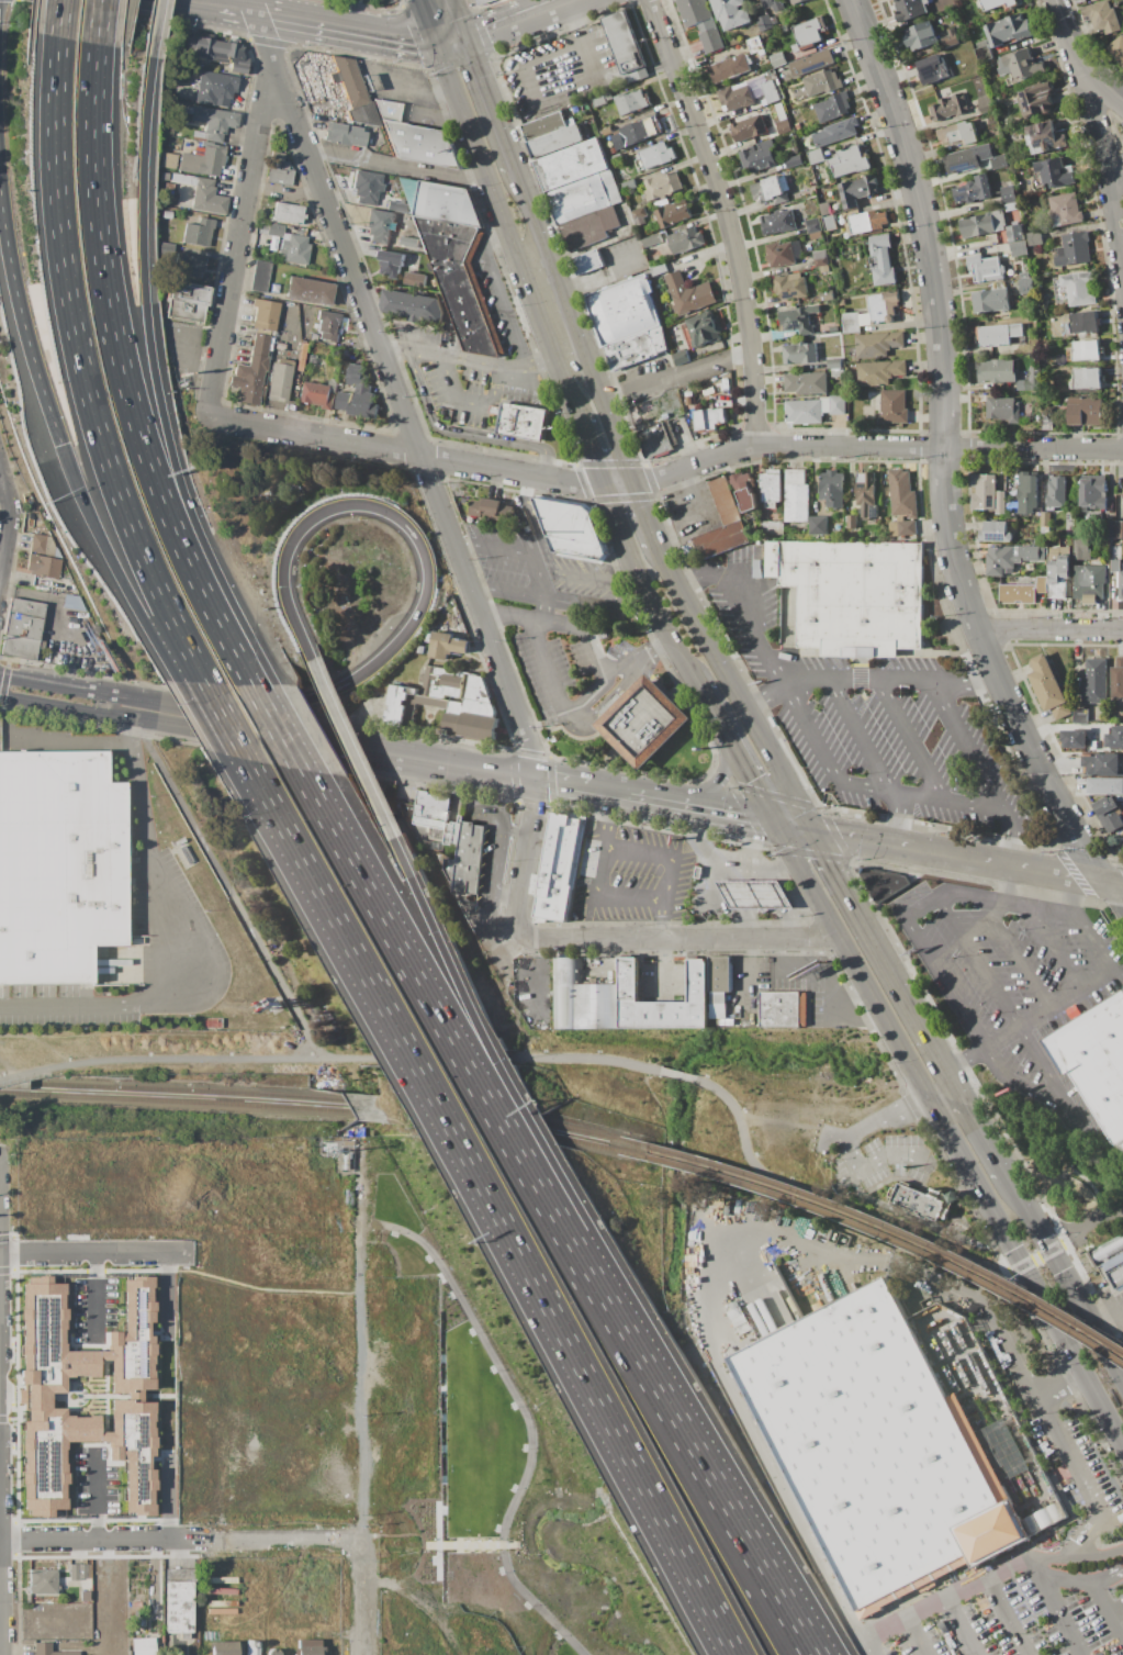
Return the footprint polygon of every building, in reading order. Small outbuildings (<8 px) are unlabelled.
[(686,29),(676,0),(707,0),(725,47),(707,55),(699,34),(700,33),(697,24),(686,29)] [(723,32),(711,0),(744,0),(745,4),(739,8),(741,11),(748,9),(752,22),(723,32)] [(764,10),(760,0),(782,0),(785,9),(775,12),(773,7),(764,10)] [(895,1),(895,0),(928,0),(930,3),(924,5),(928,13),(899,24),(897,15),(896,11),(895,5),(895,1)] [(986,12),(982,0),(1017,0),(1019,5),(1015,8),(1015,9),(1007,12),(1004,5),(986,12)] [(1090,17),(1095,32),(1103,29),(1105,36),(1119,31),(1109,0),(1106,0),(1081,8),(1084,19),(1090,17)] [(603,20),(626,11),(647,66),(625,75),(624,75),(603,20)] [(985,26),(1021,13),(1024,21),(1030,19),(1035,35),(1003,46),(1002,45),(992,49),(985,26)] [(755,20),(768,14),(771,19),(773,25),(773,27),(760,32),(755,20)] [(793,27),(822,16),(828,31),(820,34),(822,41),(816,43),(816,45),(795,53),(793,46),(799,44),(793,27)] [(905,30),(930,21),(939,43),(913,52),(911,46),(907,48),(902,37),(907,36),(905,30)] [(198,33),(213,35),(212,40),(228,43),(229,38),(237,40),(237,44),(244,46),(247,58),(240,61),(236,60),(235,64),(228,63),(228,64),(205,59),(205,58),(195,56),(194,58),(183,56),(187,37),(191,38),(191,36),(196,37),(198,33)] [(1108,47),(1122,34),(1122,67),(1108,47)] [(942,38),(950,35),(953,45),(945,48),(942,38)] [(746,41),(759,36),(765,54),(764,55),(760,56),(757,52),(751,54),(746,41)] [(978,48),(976,44),(986,40),(988,45),(978,48)] [(988,45),(992,58),(979,64),(975,49),(978,48),(988,45)] [(789,64),(830,48),(835,63),(795,78),(789,64)] [(999,58),(1029,48),(1032,58),(1034,58),(1036,64),(1043,60),(1047,72),(1009,86),(1007,79),(1012,78),(1010,74),(1001,77),(998,69),(1001,68),(1000,61),(999,58)] [(770,57),(784,52),(788,63),(774,68),(770,57)] [(708,67),(744,54),(745,55),(749,65),(751,70),(714,83),(708,67)] [(939,54),(940,58),(942,57),(950,77),(925,86),(917,63),(939,54)] [(353,59),(369,102),(371,101),(381,126),(350,122),(344,102),(347,101),(340,80),(332,83),(328,75),(337,71),(330,55),(353,59)] [(625,75),(647,66),(650,76),(628,85),(625,75)] [(802,79),(820,72),(821,72),(831,69),(833,72),(835,72),(839,80),(841,79),(843,87),(827,93),(826,91),(809,97),(802,79)] [(201,70),(238,78),(235,93),(232,93),(231,100),(229,100),(227,109),(194,103),(201,70)] [(761,85),(773,80),(781,100),(768,104),(761,85)] [(1051,80),(1054,92),(1049,93),(1054,108),(1049,112),(1047,113),(1045,113),(1038,113),(1022,119),(1014,96),(1022,92),(1029,90),(1027,88),(1051,80)] [(717,92),(731,87),(733,91),(749,86),(755,103),(730,112),(727,105),(722,107),(717,92)] [(1014,96),(1012,90),(1020,87),(1022,92),(1014,96)] [(614,98),(626,93),(627,96),(642,89),(644,94),(648,93),(652,105),(642,109),(643,111),(639,112),(639,110),(621,116),(614,98)] [(815,105),(830,100),(830,98),(846,91),(850,99),(847,100),(851,109),(847,110),(849,113),(821,124),(815,105)] [(933,123),(930,115),(931,114),(929,108),(940,104),(939,100),(947,98),(948,101),(952,100),(951,97),(963,92),(969,112),(955,118),(955,116),(933,123)] [(591,100),(604,96),(606,101),(607,103),(594,109),(591,100)] [(978,99),(988,96),(991,105),(981,109),(978,99)] [(373,100),(402,104),(397,122),(448,131),(462,170),(395,158),(373,100)] [(193,105),(239,114),(237,127),(233,126),(233,130),(226,128),(225,136),(222,135),(221,144),(205,141),(205,139),(206,134),(204,134),(204,133),(206,124),(190,121),(191,115),(188,114),(189,108),(192,109),(193,105)] [(521,126),(561,111),(565,121),(568,127),(528,143),(521,126)] [(761,114),(767,132),(737,143),(730,125),(761,114)] [(656,115),(663,133),(656,135),(656,134),(647,138),(647,139),(627,147),(620,131),(619,128),(640,121),(640,122),(656,115)] [(812,135),(826,131),(824,128),(855,116),(858,125),(855,127),(857,135),(845,139),(844,138),(817,148),(812,135)] [(565,121),(573,118),(575,124),(568,127),(565,121)] [(1033,155),(1031,146),(1029,146),(1026,136),(1029,135),(1026,127),(1053,121),(1057,136),(1066,134),(1068,146),(1033,155)] [(326,122),(362,128),(361,132),(366,133),(363,147),(349,145),(349,146),(327,142),(327,141),(323,141),(326,122)] [(936,130),(959,123),(959,124),(967,122),(968,124),(973,123),(978,143),(964,146),(962,141),(944,146),(943,141),(940,142),(937,136),(939,136),(936,130)] [(528,143),(568,127),(575,124),(577,123),(584,141),(535,159),(528,143)] [(779,135),(777,127),(789,123),(793,131),(779,135)] [(363,124),(380,127),(379,134),(362,132),(363,124)] [(603,131),(610,127),(614,134),(605,137),(603,131)] [(206,134),(205,139),(192,137),(193,131),(204,133),(204,134),(206,134)] [(620,131),(627,147),(617,150),(611,136),(615,135),(614,133),(620,131)] [(535,161),(598,137),(610,168),(547,192),(535,161)] [(739,153),(749,149),(749,148),(773,138),(776,149),(772,152),(777,165),(766,169),(766,168),(746,175),(739,153)] [(639,152),(665,142),(669,149),(673,148),(676,158),(673,160),(661,165),(661,164),(645,169),(639,171),(635,161),(636,160),(635,157),(640,155),(639,152)] [(204,146),(211,147),(212,144),(226,147),(224,156),(226,156),(225,161),(235,164),(234,170),(222,168),(222,169),(218,169),(216,178),(178,171),(181,153),(202,156),(204,146)] [(943,156),(989,144),(993,157),(979,161),(981,167),(948,176),(943,156)] [(836,178),(833,168),(830,169),(828,160),(840,157),(838,152),(843,150),(844,153),(851,150),(850,147),(858,145),(863,159),(868,157),(872,168),(857,172),(857,171),(836,178)] [(607,150),(615,147),(616,153),(609,156),(607,150)] [(807,153),(821,148),(826,160),(811,165),(807,153)] [(266,182),(272,152),(284,155),(283,159),(289,160),(289,163),(288,168),(293,168),(293,171),(290,187),(266,182)] [(164,153),(178,156),(175,170),(160,167),(164,153)] [(610,157),(620,154),(624,160),(613,164),(610,157)] [(1004,155),(1008,166),(993,170),(990,158),(1004,155)] [(785,160),(800,156),(802,164),(787,169),(785,160)] [(1034,163),(1062,157),(1064,167),(1073,166),(1076,182),(1052,188),(1051,183),(1044,184),(1041,171),(1036,172),(1034,163)] [(547,192),(610,168),(622,202),(614,205),(560,226),(547,192)] [(356,170),(382,175),(380,184),(379,184),(378,191),(377,191),(374,206),(356,204),(357,197),(353,197),(355,189),(352,189),(356,170)] [(644,181),(667,172),(667,175),(677,171),(684,189),(673,193),(673,194),(669,195),(669,194),(665,195),(666,199),(662,200),(661,198),(648,202),(644,191),(648,190),(644,181)] [(162,172),(170,174),(169,181),(161,180),(162,172)] [(172,174),(195,178),(193,187),(171,182),(172,174)] [(986,174),(992,197),(980,200),(979,199),(975,200),(974,203),(968,204),(966,201),(956,203),(953,189),(963,187),(962,186),(967,184),(968,182),(973,181),(976,183),(977,183),(975,177),(986,174)] [(839,184),(863,179),(863,178),(874,175),(875,178),(876,177),(878,184),(877,186),(878,193),(857,199),(860,208),(844,211),(843,208),(844,206),(839,184)] [(751,186),(763,181),(762,181),(778,176),(779,178),(786,177),(790,190),(784,192),(784,193),(786,192),(789,201),(775,205),(773,199),(760,203),(759,200),(754,201),(753,194),(754,194),(751,186)] [(224,216),(191,210),(196,177),(214,180),(212,188),(214,188),(213,195),(227,198),(224,216)] [(415,215),(401,178),(470,189),(484,227),(415,215)] [(622,183),(635,179),(638,188),(626,192),(622,183)] [(166,182),(175,183),(171,199),(164,198),(166,182)] [(1000,188),(1013,184),(1017,202),(1004,205),(1000,188)] [(1048,198),(1076,192),(1080,212),(1082,212),(1085,222),(1055,227),(1048,198)] [(388,201),(411,205),(408,214),(385,210),(388,201)] [(276,202),(303,208),(302,214),(305,215),(304,220),(301,220),(300,225),(278,221),(278,222),(269,221),(270,211),(273,212),(276,202)] [(654,212),(666,208),(665,204),(670,203),(671,205),(675,204),(676,206),(687,202),(688,206),(692,217),(673,225),(674,228),(663,233),(654,212)] [(819,204),(829,202),(832,214),(822,216),(819,204)] [(1004,205),(1017,202),(1019,210),(1006,212),(1004,205)] [(560,226),(614,205),(621,226),(613,230),(613,232),(607,234),(609,237),(573,251),(569,249),(560,226)] [(760,216),(775,212),(775,211),(781,210),(781,209),(791,205),(797,230),(782,233),(782,232),(764,236),(760,216)] [(631,212),(644,206),(648,216),(643,217),(645,223),(638,226),(631,212)] [(963,238),(959,220),(986,214),(986,213),(1004,209),(1008,225),(1004,226),(1004,230),(963,238)] [(369,210),(395,214),(394,224),(392,223),(389,246),(370,243),(371,235),(368,235),(368,228),(366,228),(369,210)] [(847,217),(875,211),(876,214),(887,212),(889,223),(883,225),(884,228),(853,236),(847,217)] [(484,227),(485,231),(471,262),(506,355),(498,358),(465,353),(415,215),(484,227)] [(822,219),(834,215),(838,228),(826,232),(822,219)] [(182,243),(187,223),(198,225),(199,217),(215,221),(213,231),(211,230),(207,247),(182,243)] [(806,221),(819,217),(822,231),(809,234),(806,221)] [(268,224),(267,233),(259,232),(260,223),(268,224)] [(281,237),(266,235),(267,233),(268,224),(268,223),(283,226),(282,233),(281,237)] [(1007,227),(1021,224),(1024,239),(1010,243),(1007,227)] [(695,226),(697,233),(701,232),(706,243),(701,245),(701,246),(682,254),(682,253),(674,255),(667,236),(682,231),(682,232),(695,226)] [(810,235),(821,232),(822,237),(811,241),(810,235)] [(1026,233),(1042,232),(1044,244),(1029,246),(1026,233)] [(308,249),(305,266),(278,260),(281,237),(282,233),(307,237),(305,248),(308,249)] [(660,233),(663,242),(644,248),(641,241),(660,233)] [(1063,235),(1088,233),(1089,242),(1088,242),(1090,262),(1070,265),(1070,266),(1056,267),(1055,257),(1059,256),(1058,248),(1064,247),(1063,235)] [(869,237),(890,234),(891,247),(889,248),(892,268),(895,267),(897,282),(875,286),(873,269),(879,269),(878,257),(873,257),(869,237)] [(402,236),(418,239),(417,248),(400,246),(402,236)] [(791,242),(800,241),(804,256),(796,258),(791,242)] [(1010,244),(1025,241),(1027,255),(1012,257),(1010,244)] [(765,245),(779,242),(779,245),(791,242),(796,258),(797,264),(772,269),(770,260),(767,261),(766,256),(768,256),(765,245)] [(160,243),(176,245),(172,259),(159,256),(160,243)] [(598,249),(605,266),(577,277),(571,260),(598,249)] [(381,250),(405,255),(403,267),(401,266),(397,280),(390,279),(390,276),(381,273),(382,266),(380,265),(381,260),(380,260),(381,250)] [(813,253),(826,250),(829,266),(820,267),(816,268),(813,253)] [(205,258),(202,273),(200,273),(199,278),(173,273),(177,253),(205,258)] [(696,253),(698,258),(682,265),(680,259),(696,253)] [(967,258),(976,257),(976,255),(981,255),(982,260),(1000,257),(1001,265),(1006,265),(1008,279),(975,283),(974,270),(968,270),(967,258)] [(255,260),(271,264),(266,293),(249,291),(255,260)] [(427,264),(431,262),(436,275),(431,276),(427,264)] [(664,264),(667,271),(653,277),(650,269),(651,269),(654,267),(664,264)] [(664,277),(680,270),(687,290),(709,282),(717,302),(681,316),(678,312),(675,313),(673,306),(675,305),(664,277)] [(406,271),(427,275),(425,288),(404,284),(406,271)] [(1093,271),(1096,281),(1093,281),(1097,304),(1070,307),(1067,284),(1063,286),(1060,276),(1093,271)] [(645,273),(652,292),(650,293),(662,325),(605,347),(602,348),(583,298),(645,273)] [(806,277),(809,297),(797,299),(797,297),(782,300),(781,294),(776,294),(776,292),(775,292),(772,277),(789,273),(789,275),(801,273),(801,278),(806,277)] [(289,277),(334,284),(329,306),(284,298),(289,277)] [(431,280),(437,278),(440,286),(435,288),(431,280)] [(1019,280),(1032,279),(1033,292),(1020,293),(1019,280)] [(210,288),(206,306),(205,306),(202,323),(194,322),(193,324),(166,318),(169,302),(166,301),(170,280),(210,288)] [(972,293),(1008,288),(1010,310),(975,314),(972,293)] [(385,290),(439,299),(445,312),(442,324),(422,321),(420,324),(407,322),(408,318),(383,314),(382,310),(385,290)] [(820,292),(833,290),(834,300),(821,302),(820,292)] [(872,321),(871,314),(868,297),(892,293),(899,292),(900,302),(898,302),(899,306),(895,307),(896,316),(894,316),(894,320),(872,321)] [(252,328),(256,307),(252,307),(254,299),(279,303),(274,332),(252,328)] [(779,312),(796,310),(796,309),(808,307),(808,306),(820,305),(821,312),(809,314),(810,326),(812,325),(815,334),(799,336),(798,329),(785,332),(785,325),(782,326),(779,312)] [(341,315),(337,335),(339,335),(338,343),(319,339),(321,333),(317,332),(317,329),(313,328),(313,324),(318,325),(319,321),(316,321),(318,311),(341,315)] [(686,321),(711,311),(718,326),(720,325),(722,333),(719,334),(721,339),(714,343),(712,342),(705,344),(706,346),(696,349),(695,347),(694,348),(690,342),(693,340),(686,321)] [(1071,314),(1097,312),(1099,333),(1089,334),(1089,332),(1065,334),(1064,324),(1071,323),(1071,314)] [(843,314),(860,313),(860,315),(861,326),(861,333),(844,334),(843,314)] [(860,315),(871,314),(872,321),(872,325),(861,326),(860,315)] [(976,327),(1022,324),(1023,336),(1010,337),(1010,344),(981,346),(980,340),(977,340),(976,327)] [(605,347),(662,325),(667,350),(614,371),(605,347)] [(855,336),(903,332),(906,349),(887,350),(888,357),(857,359),(855,336)] [(255,334),(270,336),(266,357),(268,357),(266,372),(263,372),(259,395),(260,395),(259,405),(239,402),(240,393),(238,393),(239,388),(228,385),(231,376),(234,376),(236,365),(248,367),(255,334)] [(1074,343),(1099,340),(1101,361),(1091,362),(1091,360),(1071,362),(1071,360),(1074,360),(1074,350),(1075,350),(1074,343)] [(276,343),(285,344),(284,351),(274,349),(276,343)] [(783,346),(817,343),(818,364),(802,365),(802,364),(785,365),(783,346)] [(673,355),(686,350),(690,361),(677,366),(673,355)] [(310,355),(317,356),(315,366),(307,365),(310,355)] [(277,364),(278,358),(293,361),(293,367),(277,364)] [(828,359),(841,359),(841,368),(828,369),(828,359)] [(857,364),(907,360),(908,376),(894,377),(894,378),(890,379),(890,385),(858,388),(857,364)] [(979,382),(978,367),(982,367),(982,361),(991,361),(991,360),(1004,360),(1004,361),(1014,361),(1014,368),(1015,368),(1015,370),(1018,370),(1018,374),(1015,374),(1015,382),(979,382)] [(350,364),(349,372),(341,371),(344,361),(350,362),(350,364)] [(272,362),(277,364),(293,367),(287,400),(267,396),(272,362)] [(339,392),(352,394),(350,402),(353,403),(357,385),(353,384),(353,387),(346,385),(349,372),(350,364),(364,366),(362,374),(368,376),(367,385),(371,387),(370,393),(374,393),(373,403),(379,404),(375,420),(347,414),(348,411),(336,409),(339,392)] [(1018,381),(1029,380),(1029,368),(1041,368),(1041,392),(1034,392),(1034,390),(1025,390),(1025,391),(1018,391),(1018,381)] [(1075,370),(1100,369),(1101,389),(1070,391),(1070,382),(1075,382),(1075,378),(1076,378),(1075,370)] [(785,374),(827,372),(827,394),(797,394),(796,392),(786,392),(785,374)] [(305,381),(328,385),(329,379),(330,379),(332,378),(338,379),(334,404),(333,404),(332,411),(322,409),(322,405),(302,402),(305,381)] [(881,390),(906,391),(906,410),(909,410),(909,424),(880,424),(881,390)] [(673,392),(682,415),(667,421),(639,433),(630,409),(673,392)] [(830,398),(830,396),(847,395),(849,411),(845,411),(846,414),(831,415),(831,412),(830,398)] [(685,396),(693,396),(694,404),(686,405),(685,396)] [(821,400),(821,398),(830,398),(831,412),(822,413),(821,400)] [(987,398),(1015,399),(1014,402),(1020,402),(1019,415),(1024,415),(1024,424),(1009,424),(1009,420),(987,420),(987,398)] [(1068,425),(1069,398),(1102,399),(1101,414),(1103,414),(1103,418),(1101,418),(1101,425),(1068,425)] [(786,401),(821,400),(822,413),(822,424),(795,425),(795,422),(787,423),(786,401)] [(503,403),(549,411),(543,443),(497,435),(503,403)] [(501,407),(499,414),(490,413),(491,405),(501,407)] [(694,412),(714,409),(714,411),(723,409),(726,423),(716,424),(717,430),(708,432),(708,430),(697,432),(694,412)] [(667,421),(676,444),(672,446),(673,449),(648,459),(637,433),(639,433),(667,421)] [(889,470),(903,469),(903,472),(910,472),(911,492),(917,491),(919,518),(910,519),(909,515),(892,516),(889,470)] [(761,474),(767,474),(767,470),(781,470),(781,502),(776,502),(776,508),(765,508),(765,502),(763,502),(763,488),(761,488),(761,474)] [(786,484),(786,470),(805,470),(805,484),(786,484)] [(843,507),(827,507),(827,500),(820,500),(820,492),(819,492),(819,482),(821,482),(821,473),(828,473),(828,470),(838,470),(838,473),(843,474),(843,507)] [(731,477),(740,473),(740,474),(743,472),(744,476),(750,473),(755,487),(751,488),(754,494),(756,493),(759,508),(745,513),(742,505),(743,504),(739,493),(738,494),(734,484),(733,485),(731,481),(732,480),(731,477)] [(1038,476),(1037,508),(1034,508),(1034,513),(1029,513),(1027,517),(1023,516),(1023,514),(1019,513),(1019,506),(1017,506),(1017,503),(1019,503),(1019,500),(1018,500),(1018,489),(1019,489),(1019,484),(1020,484),(1020,481),(1019,481),(1020,472),(1030,472),(1030,476),(1038,476)] [(857,473),(866,473),(875,473),(875,483),(875,500),(875,505),(878,505),(878,517),(862,517),(862,514),(861,514),(861,508),(862,508),(862,505),(857,505),(857,473)] [(973,474),(996,476),(995,491),(1007,492),(1007,514),(996,514),(996,510),(972,510),(973,493),(976,493),(976,488),(973,488),(973,474)] [(726,526),(709,482),(726,476),(742,521),(726,526)] [(1080,506),(1081,489),(1081,480),(1092,480),(1093,476),(1105,477),(1105,487),(1107,487),(1105,510),(1091,508),(1091,506),(1080,506)] [(1067,477),(1066,507),(1047,506),(1047,495),(1048,495),(1048,481),(1052,481),(1053,477),(1067,477)] [(786,484),(805,484),(809,485),(809,522),(785,522),(786,484)] [(472,500),(481,501),(481,497),(505,502),(505,505),(513,506),(509,523),(497,521),(498,517),(484,514),(483,517),(469,515),(472,500)] [(532,497),(585,506),(591,512),(607,553),(600,560),(554,552),(532,497)] [(1041,513),(1051,513),(1051,527),(1040,527),(1041,513)] [(847,516),(856,516),(856,528),(847,528),(847,516)] [(809,517),(827,517),(827,536),(809,536),(809,517)] [(700,561),(692,539),(726,526),(742,521),(751,543),(700,561)] [(898,523),(916,521),(917,535),(899,537),(898,523)] [(1115,522),(1115,539),(1110,539),(1100,538),(1100,521),(1115,522)] [(1108,521),(1109,538),(1122,538),(1122,521),(1108,521)] [(784,522),(784,535),(761,535),(761,522),(784,522)] [(985,522),(1007,522),(1007,533),(1013,533),(1012,543),(979,541),(980,530),(985,530),(985,522)] [(29,555),(32,534),(47,537),(43,557),(29,555)] [(1110,539),(1122,539),(1122,553),(1120,553),(1120,572),(1109,572),(1110,539)] [(1074,540),(1089,540),(1089,549),(1091,549),(1091,560),(1074,560),(1074,540)] [(767,543),(767,579),(781,579),(781,585),(799,585),(799,648),(822,648),(822,657),(898,657),(898,649),(922,649),(923,544),(767,543)] [(989,548),(1003,548),(1003,546),(1040,547),(1040,548),(1046,548),(1045,560),(1040,560),(1040,561),(1022,561),(1022,563),(1015,563),(1015,569),(1004,569),(1004,577),(987,577),(987,553),(988,553),(989,548)] [(14,571),(18,552),(29,555),(43,557),(60,560),(57,580),(30,574),(14,571)] [(1049,561),(1059,561),(1059,556),(1070,556),(1070,579),(1067,579),(1067,599),(1049,599),(1049,561)] [(753,560),(761,560),(763,579),(753,579),(753,560)] [(1074,566),(1105,567),(1105,583),(1103,583),(1103,599),(1074,599),(1074,566)] [(1000,585),(1036,585),(1036,577),(1047,577),(1047,593),(1036,593),(1035,604),(1022,604),(1022,602),(1017,602),(1017,604),(1000,603),(1000,585)] [(34,662),(0,656),(3,636),(2,636),(10,599),(45,605),(34,662)] [(434,631),(453,635),(452,638),(471,641),(469,655),(461,652),(460,655),(452,653),(452,655),(450,655),(449,661),(429,658),(434,631)] [(417,646),(425,647),(424,655),(416,653),(417,646)] [(1045,653),(1068,702),(1067,703),(1071,714),(1056,720),(1051,711),(1046,713),(1029,675),(1037,671),(1035,668),(1032,668),(1030,662),(1032,660),(1045,653)] [(1107,659),(1107,704),(1082,704),(1082,684),(1087,684),(1087,659),(1107,659)] [(391,685),(419,690),(418,695),(422,695),(424,683),(419,682),(420,674),(425,675),(426,667),(470,673),(470,675),(482,678),(496,713),(495,718),(498,718),(495,741),(460,736),(460,738),(441,735),(442,727),(445,727),(447,709),(416,704),(412,728),(404,727),(404,728),(384,725),(386,711),(391,712),(391,706),(388,705),(391,685)] [(1116,668),(1122,668),(1122,698),(1111,698),(1111,668),(1116,668)] [(640,770),(692,718),(648,674),(596,725),(640,770)] [(1074,709),(1088,709),(1088,724),(1074,724),(1074,709)] [(93,946),(127,946),(125,783),(108,783),(108,751),(1,752),(0,717),(0,983),(93,982),(93,946)] [(1112,726),(1113,734),(1105,734),(1106,750),(1122,749),(1122,726),(1112,726)] [(1086,748),(1086,730),(1063,731),(1063,748),(1086,748)] [(1085,754),(1084,775),(1122,776),(1122,755),(1085,754)] [(1088,779),(1122,779),(1122,794),(1088,794),(1088,779)] [(450,798),(445,830),(411,824),(417,791),(428,793),(428,794),(450,798)] [(1119,815),(1122,824),(1122,826),(1109,835),(1105,827),(1103,828),(1098,817),(1099,816),(1092,805),(1108,796),(1109,798),(1112,797),(1122,814),(1119,815)] [(552,813),(572,816),(571,818),(582,820),(582,818),(587,819),(570,922),(566,922),(547,919),(547,922),(534,924),(552,813)] [(457,847),(441,845),(446,824),(450,825),(450,823),(457,824),(458,816),(462,816),(461,821),(457,847)] [(485,826),(476,895),(465,893),(465,895),(457,894),(450,894),(451,885),(454,861),(457,847),(461,821),(465,823),(474,824),(474,825),(485,826)] [(179,849),(184,846),(193,862),(188,864),(179,849)] [(454,861),(451,885),(442,884),(445,860),(454,861)] [(696,866),(704,868),(701,880),(694,879),(696,866)] [(910,884),(876,904),(855,871),(861,868),(906,876),(910,884)] [(717,882),(739,882),(768,882),(779,882),(795,909),(785,909),(749,909),(732,909),(717,882)] [(709,957),(732,957),(732,991),(731,991),(731,993),(726,993),(711,993),(709,993),(709,957)] [(619,958),(638,958),(639,1003),(689,1003),(688,959),(707,959),(708,1029),(620,1029),(620,985),(619,958)] [(620,985),(620,1029),(553,1030),(553,959),(581,959),(582,985),(620,985)] [(1044,1040),(1122,990),(1122,1150),(1113,1144),(1068,1070),(1065,1072),(1044,1040)] [(711,993),(726,993),(726,1005),(711,1005),(711,993)] [(762,993),(800,993),(800,994),(807,994),(807,1026),(800,1026),(800,1028),(762,1028),(762,993)] [(711,1005),(726,1005),(727,1019),(709,1019),(709,1013),(710,1013),(710,1005),(711,1005)] [(201,1019),(221,1018),(221,1029),(201,1029),(201,1019)] [(344,1154),(351,1154),(351,1171),(342,1171),(344,1154)] [(942,1193),(947,1196),(955,1190),(961,1198),(955,1203),(952,1205),(946,1220),(940,1218),(937,1222),(929,1218),(928,1220),(919,1217),(919,1215),(898,1206),(898,1208),(890,1205),(891,1201),(888,1200),(890,1197),(889,1196),(892,1187),(894,1188),(895,1184),(898,1186),(899,1183),(901,1184),(902,1181),(911,1185),(910,1187),(929,1195),(932,1187),(943,1192),(942,1193)] [(1089,1251),(1122,1233),(1122,1251),(1097,1265),(1089,1251)] [(1094,1267),(1122,1251),(1122,1292),(1112,1298),(1094,1267)] [(21,1276),(49,1275),(49,1284),(66,1283),(65,1351),(104,1351),(104,1332),(121,1332),(122,1277),(151,1276),(153,1514),(122,1514),(121,1460),(105,1461),(104,1442),(65,1444),(65,1510),(52,1510),(52,1517),(21,1518),(21,1276)] [(728,1360),(888,1277),(911,1320),(951,1397),(956,1395),(1023,1521),(1060,1501),(1068,1517),(1031,1537),(974,1568),(972,1563),(861,1620),(728,1360)] [(68,1565),(91,1565),(91,1578),(87,1578),(87,1579),(82,1579),(82,1578),(78,1578),(78,1581),(68,1581),(68,1565)] [(165,1569),(194,1568),(195,1584),(191,1584),(192,1632),(189,1632),(189,1639),(180,1640),(180,1633),(165,1633),(164,1583),(165,1583),(165,1569)] [(30,1570),(56,1570),(56,1587),(59,1587),(59,1594),(56,1594),(56,1595),(30,1595),(30,1570)] [(80,1580),(87,1580),(87,1588),(90,1588),(90,1602),(80,1602),(80,1580)] [(325,1597),(330,1595),(334,1602),(328,1603),(325,1597)] [(155,1637),(155,1654),(132,1654),(132,1640),(155,1637)] [(324,1647),(324,1654),(293,1654),(293,1648),(297,1648),(297,1640),(319,1641),(319,1647),(324,1647)] [(260,1642),(259,1654),(246,1654),(246,1641),(260,1642)] [(242,1644),(242,1654),(210,1654),(210,1642),(237,1642),(237,1644),(242,1644)] [(79,1652),(79,1654),(34,1654),(34,1643),(52,1643),(52,1652),(79,1652)]
